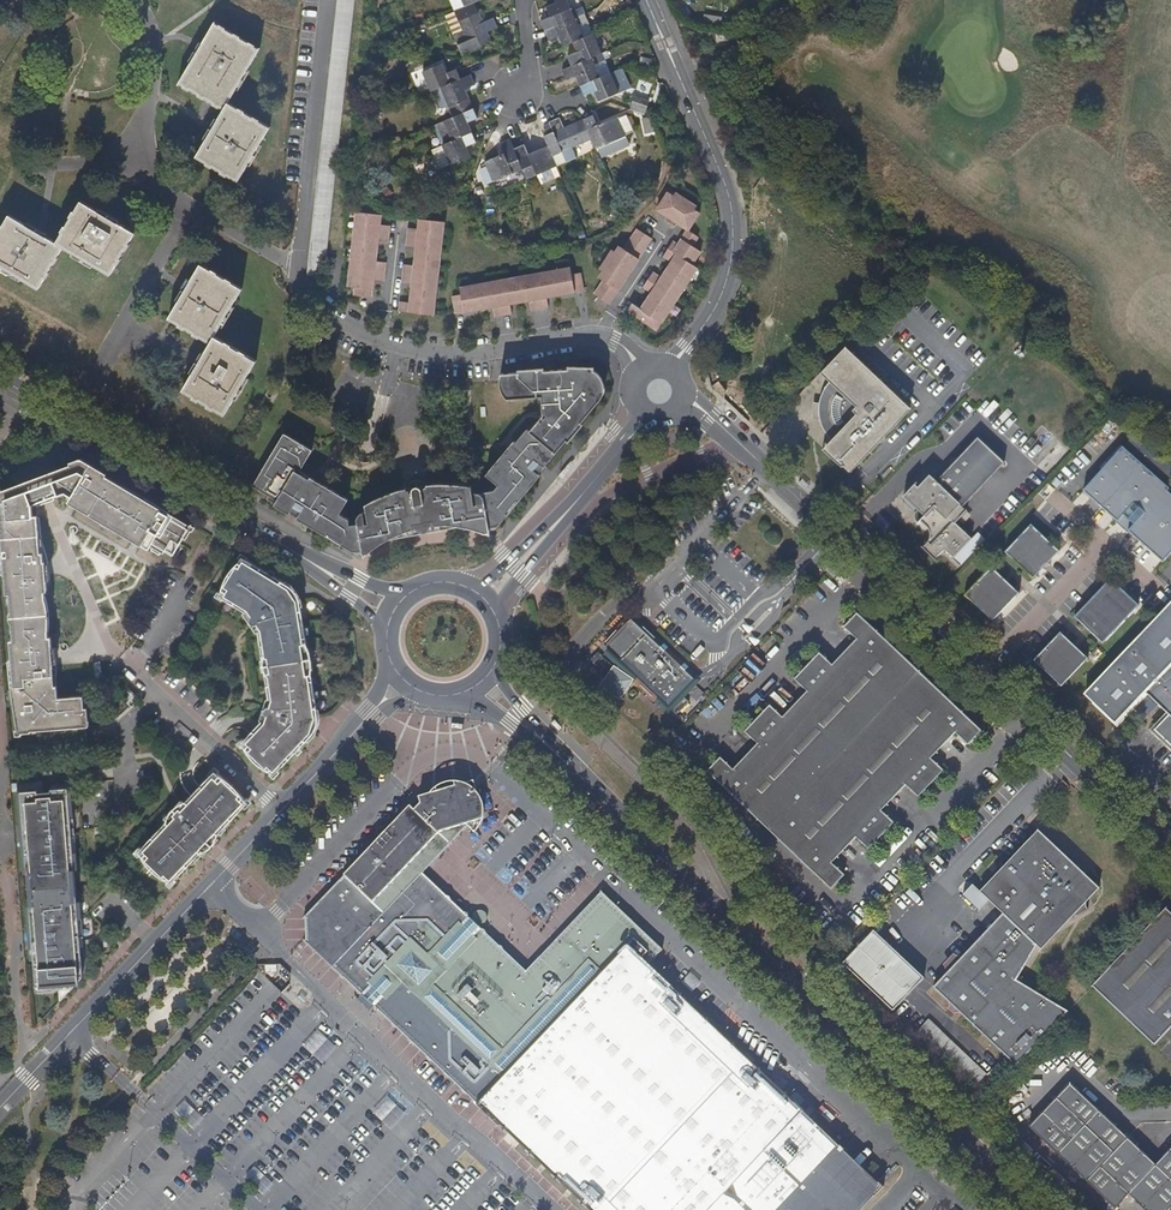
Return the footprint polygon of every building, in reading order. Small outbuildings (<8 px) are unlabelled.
[(484,0),(460,0),(464,9),(473,4),(484,0)] [(544,32),(574,19),(566,0),(554,0),(555,4),(546,8),(550,18),(540,22),(544,32)] [(482,24),(473,4),(464,9),(454,13),(462,32),(452,37),(461,56),(491,44),(486,34),(496,30),(492,20),(482,24)] [(582,38),(574,19),(544,32),(548,41),(558,37),(562,47),(572,42),(582,38)] [(227,103),(259,49),(214,22),(201,45),(177,85),(222,111),(227,103)] [(601,54),(592,34),(582,38),(572,42),(577,53),(567,57),(571,67),(591,58),(601,54)] [(599,78),(591,58),(571,67),(561,71),(565,81),(576,77),(580,87),(599,78)] [(421,73),(429,93),(440,89),(459,80),(455,70),(445,75),(440,65),(421,73)] [(628,88),(620,69),(599,78),(580,87),(584,97),(594,92),(598,102),(628,88)] [(472,110),(463,90),(473,85),(469,76),(459,80),(440,89),(452,118),(472,110)] [(237,182),(269,128),(227,103),(222,111),(195,157),(237,182)] [(470,133),(466,123),(476,119),(472,110),(452,118),(442,122),(450,142),(470,133)] [(625,137),(616,117),(596,126),(592,116),(582,120),(590,140),(595,149),(625,137)] [(590,140),(582,120),(562,129),(558,119),(548,123),(553,134),(543,138),(547,147),(551,156),(560,153),(565,163),(575,158),(571,148),(590,140)] [(469,157),(465,148),(469,146),(475,143),(470,133),(450,142),(441,146),(449,166),(469,157)] [(483,163),(491,183),(521,170),(522,170),(513,150),(509,140),(499,144),(503,154),(483,163)] [(449,166),(441,146),(430,151),(438,170),(449,166)] [(551,156),(547,147),(527,156),(523,146),(513,150),(522,170),(525,179),(556,167),(551,156)] [(664,194),(652,211),(683,232),(695,214),(690,211),(692,208),(671,194),(669,197),(664,194)] [(80,200),(56,243),(110,275),(135,233),(80,200)] [(379,216),(354,214),(346,288),(352,289),(351,297),(369,299),(371,280),(382,282),(384,264),(374,263),(376,244),(385,245),(387,227),(378,226),(379,216)] [(9,216),(0,231),(0,267),(39,289),(63,247),(56,243),(9,216)] [(431,316),(441,223),(417,220),(415,230),(405,229),(403,247),(414,248),(412,267),(401,266),(399,284),(410,285),(408,304),(397,302),(396,312),(431,316)] [(605,306),(648,241),(633,230),(620,251),(615,247),(611,253),(609,251),(595,272),(598,273),(595,279),(599,282),(598,282),(590,296),(605,306)] [(683,284),(692,269),(687,266),(696,253),(687,248),(694,239),(683,232),(673,246),(668,242),(658,257),(667,264),(656,279),(648,273),(638,288),(646,294),(636,310),(627,304),(623,312),(651,332),(683,284)] [(334,262),(327,261),(325,277),(333,278),(334,262)] [(213,336),(241,288),(200,264),(168,318),(210,343),(213,336)] [(568,275),(566,269),(448,291),(452,315),(489,308),(491,319),(508,315),(507,305),(525,302),(527,312),(545,309),(543,299),(579,293),(576,274),(568,275)] [(838,355),(851,342),(856,336),(853,333),(835,352),(838,355)] [(224,415),(256,361),(213,336),(210,343),(181,391),(224,415)] [(884,439),(922,397),(856,336),(851,342),(838,355),(841,357),(832,366),(836,369),(830,378),(827,386),(826,393),(825,403),(827,412),(831,420),(835,426),(838,428),(833,434),(841,442),(836,447),(858,467),(884,439)] [(830,364),(838,355),(835,352),(828,361),(830,364)] [(832,366),(841,357),(838,355),(830,364),(832,366)] [(315,506),(312,529),(324,535),(325,533),(339,542),(338,543),(351,551),(359,550),(361,557),(364,554),(367,551),(372,547),(376,544),(380,541),(386,538),(392,535),(398,533),(403,531),(407,530),(411,528),(417,527),(421,526),(426,525),(431,525),(436,524),(439,524),(446,525),(449,525),(452,525),(455,525),(459,526),(464,527),(468,527),(471,528),(474,529),(476,530),(479,531),(482,531),(484,533),(487,535),(486,527),(495,525),(505,514),(503,512),(513,500),(515,502),(538,474),(536,473),(568,433),(571,435),(579,424),(578,422),(592,405),(595,401),(598,397),(599,396),(600,394),(600,393),(601,392),(601,391),(601,389),(601,387),(601,386),(601,384),(601,383),(601,381),(600,380),(600,378),(599,377),(598,375),(597,374),(595,372),(593,371),(591,370),(591,367),(587,366),(584,366),(580,366),(565,367),(565,368),(541,370),(541,369),(515,370),(515,372),(498,373),(497,374),(497,376),(496,379),(496,382),(496,384),(497,386),(497,388),(498,390),(499,392),(500,393),(501,394),(501,396),(504,398),(535,396),(538,416),(526,431),(523,429),(502,455),(499,453),(482,474),(496,484),(492,489),(480,491),(481,495),(479,494),(478,493),(476,492),(475,492),(472,492),(475,504),(471,504),(468,485),(465,485),(463,485),(459,484),(455,484),(450,483),(446,483),(441,483),(436,483),(431,483),(424,484),(423,482),(421,481),(420,480),(419,480),(417,479),(414,479),(412,480),(410,481),(408,482),(406,483),(405,485),(403,488),(401,488),(397,489),(393,491),(388,492),(385,493),(380,495),(376,497),(373,499),(369,501),(366,502),(363,504),(366,523),(363,523),(361,511),(360,512),(359,512),(357,513),(357,514),(356,515),(355,517),(354,518),(355,523),(348,524),(346,518),(338,514),(346,499),(317,483),(315,506)] [(315,506),(317,483),(297,472),(310,449),(282,433),(251,485),(267,495),(266,498),(273,502),(272,504),(312,529),(315,506)] [(841,442),(833,434),(828,439),(836,447),(841,442)] [(981,487),(1003,464),(977,439),(935,483),(929,477),(917,489),(914,486),(903,498),(917,512),(915,514),(916,521),(918,524),(920,523),(925,528),(928,532),(928,536),(928,538),(926,542),(925,544),(938,555),(943,550),(951,559),(970,539),(954,524),(966,511),(962,508),(981,487)] [(1084,487),(1162,562),(1162,563),(1170,554),(1170,493),(1170,492),(1170,489),(1128,448),(1125,445),(1084,487)] [(99,478),(83,467),(70,472),(72,476),(55,483),(59,494),(69,491),(76,496),(82,488),(90,493),(84,502),(141,539),(145,533),(152,537),(149,544),(168,557),(172,554),(180,558),(194,536),(166,517),(164,520),(128,498),(99,478)] [(72,476),(70,472),(53,478),(55,483),(72,476)] [(32,504),(27,487),(11,493),(13,496),(21,493),(26,506),(32,504)] [(11,493),(4,496),(6,500),(3,501),(4,526),(6,525),(8,553),(14,553),(14,559),(23,559),(24,568),(9,568),(12,599),(16,600),(17,615),(20,615),(21,629),(18,632),(19,647),(17,647),(20,681),(23,681),(25,699),(38,699),(39,709),(22,710),(24,732),(22,732),(22,742),(30,742),(29,736),(52,734),(74,733),(74,729),(88,728),(92,724),(89,699),(77,700),(77,702),(65,703),(64,689),(60,689),(58,668),(42,669),(41,659),(54,658),(53,651),(56,652),(55,640),(53,640),(51,626),(50,609),(49,597),(54,593),(52,580),(34,581),(33,568),(49,567),(48,556),(45,557),(44,538),(42,518),(36,518),(32,504),(26,506),(21,493),(13,496),(11,493)] [(1031,524),(1004,552),(1033,579),(1060,551),(1031,524)] [(24,568),(23,559),(14,559),(14,553),(8,553),(9,568),(24,568)] [(309,659),(300,606),(295,606),(289,597),(291,592),(248,562),(246,564),(241,562),(224,592),(227,594),(224,599),(253,617),(252,621),(256,626),(259,626),(262,628),(266,658),(267,666),(289,662),(309,659)] [(829,572),(834,567),(828,562),(823,567),(829,572)] [(52,580),(51,567),(49,567),(33,568),(34,581),(52,580)] [(839,572),(834,567),(829,572),(835,577),(839,572)] [(989,567),(963,596),(992,624),(1019,595),(989,567)] [(1140,607),(1110,580),(1074,618),(1103,645),(1140,607)] [(1088,694),(1118,722),(1148,691),(1170,713),(1170,606),(1088,694)] [(721,757),(706,771),(830,890),(844,875),(832,864),(856,840),(868,851),(895,823),(883,812),(907,787),(907,786),(918,797),(932,783),(945,769),(933,758),(939,752),(957,733),(969,745),(982,730),(955,704),(936,686),(919,669),(901,653),(885,637),(859,612),(845,627),(856,637),(835,658),(832,662),(821,652),(798,677),(794,680),(805,691),(793,704),(782,715),(771,704),(753,723),(744,733),(755,743),(731,768),(721,757)] [(653,634),(626,661),(628,662),(630,664),(642,675),(659,693),(653,699),(661,710),(669,702),(677,710),(690,697),(701,685),(693,677),(695,675),(653,634)] [(1060,634),(1032,662),(1061,689),(1088,660),(1060,634)] [(58,668),(56,652),(53,651),(54,658),(41,659),(42,669),(58,668)] [(319,718),(309,659),(289,662),(267,666),(274,708),(272,708),(269,711),(269,717),(247,739),(250,743),(247,746),(271,771),(274,768),(277,772),(312,735),(308,733),(308,732),(309,725),(310,723),(314,719),(319,718)] [(642,675),(630,664),(627,671),(623,670),(612,681),(612,685),(623,695),(626,694),(637,684),(637,680),(642,675)] [(39,709),(38,699),(25,699),(23,681),(20,681),(22,710),(39,709)] [(1154,732),(1170,748),(1170,713),(1154,732)] [(1080,722),(1074,728),(1087,740),(1092,734),(1083,726),(1080,722)] [(171,884),(250,801),(240,792),(216,769),(162,827),(138,852),(171,884)] [(885,1186),(853,1155),(807,1111),(803,1107),(770,1077),(744,1052),(712,1021),(688,998),(651,963),(664,949),(659,944),(631,918),(604,892),(600,895),(591,895),(583,903),(542,946),(542,956),(527,970),(487,932),(462,909),(423,872),(444,851),(469,824),(468,822),(485,818),(486,809),(482,809),(477,789),(479,789),(476,779),(465,783),(464,781),(455,780),(456,785),(442,789),(422,794),(423,803),(417,808),(413,804),(403,814),(311,911),(305,917),(310,917),(308,921),(307,928),(307,932),(310,939),(305,939),(356,988),(402,1032),(441,1069),(480,1107),(519,1144),(551,1175),(588,1209),(863,1209),(885,1186)] [(75,886),(67,789),(50,790),(51,793),(38,794),(38,792),(21,792),(26,851),(29,890),(75,886)] [(1053,1003),(1017,983),(1036,948),(1040,952),(1058,935),(1069,926),(1087,912),(1086,908),(1087,902),(1090,899),(1099,889),(1084,875),(1078,877),(1063,855),(1038,831),(1002,869),(979,893),(1002,915),(964,957),(933,989),(971,1025),(1017,1068),(1058,1025),(1070,1012),(1053,1003)] [(83,977),(78,915),(75,886),(29,890),(36,982),(37,989),(62,987),(63,998),(83,977)] [(1167,909),(1118,961),(1094,987),(1156,1047),(1170,1030),(1170,914),(1167,909)] [(872,931),(834,973),(885,1021),(924,980),(899,956),(872,931)] [(958,1013),(952,1007),(949,1010),(955,1017),(958,1013)] [(928,1019),(907,1042),(965,1098),(987,1075),(942,1032),(928,1019)] [(1169,1154),(1157,1167),(1146,1157),(1128,1139),(1114,1126),(1099,1112),(1086,1099),(1071,1085),(1031,1129),(1116,1209),(1128,1198),(1143,1209),(1170,1209),(1170,1152),(1169,1154)] [(373,1112),(384,1121),(397,1105),(385,1096),(373,1112)]
